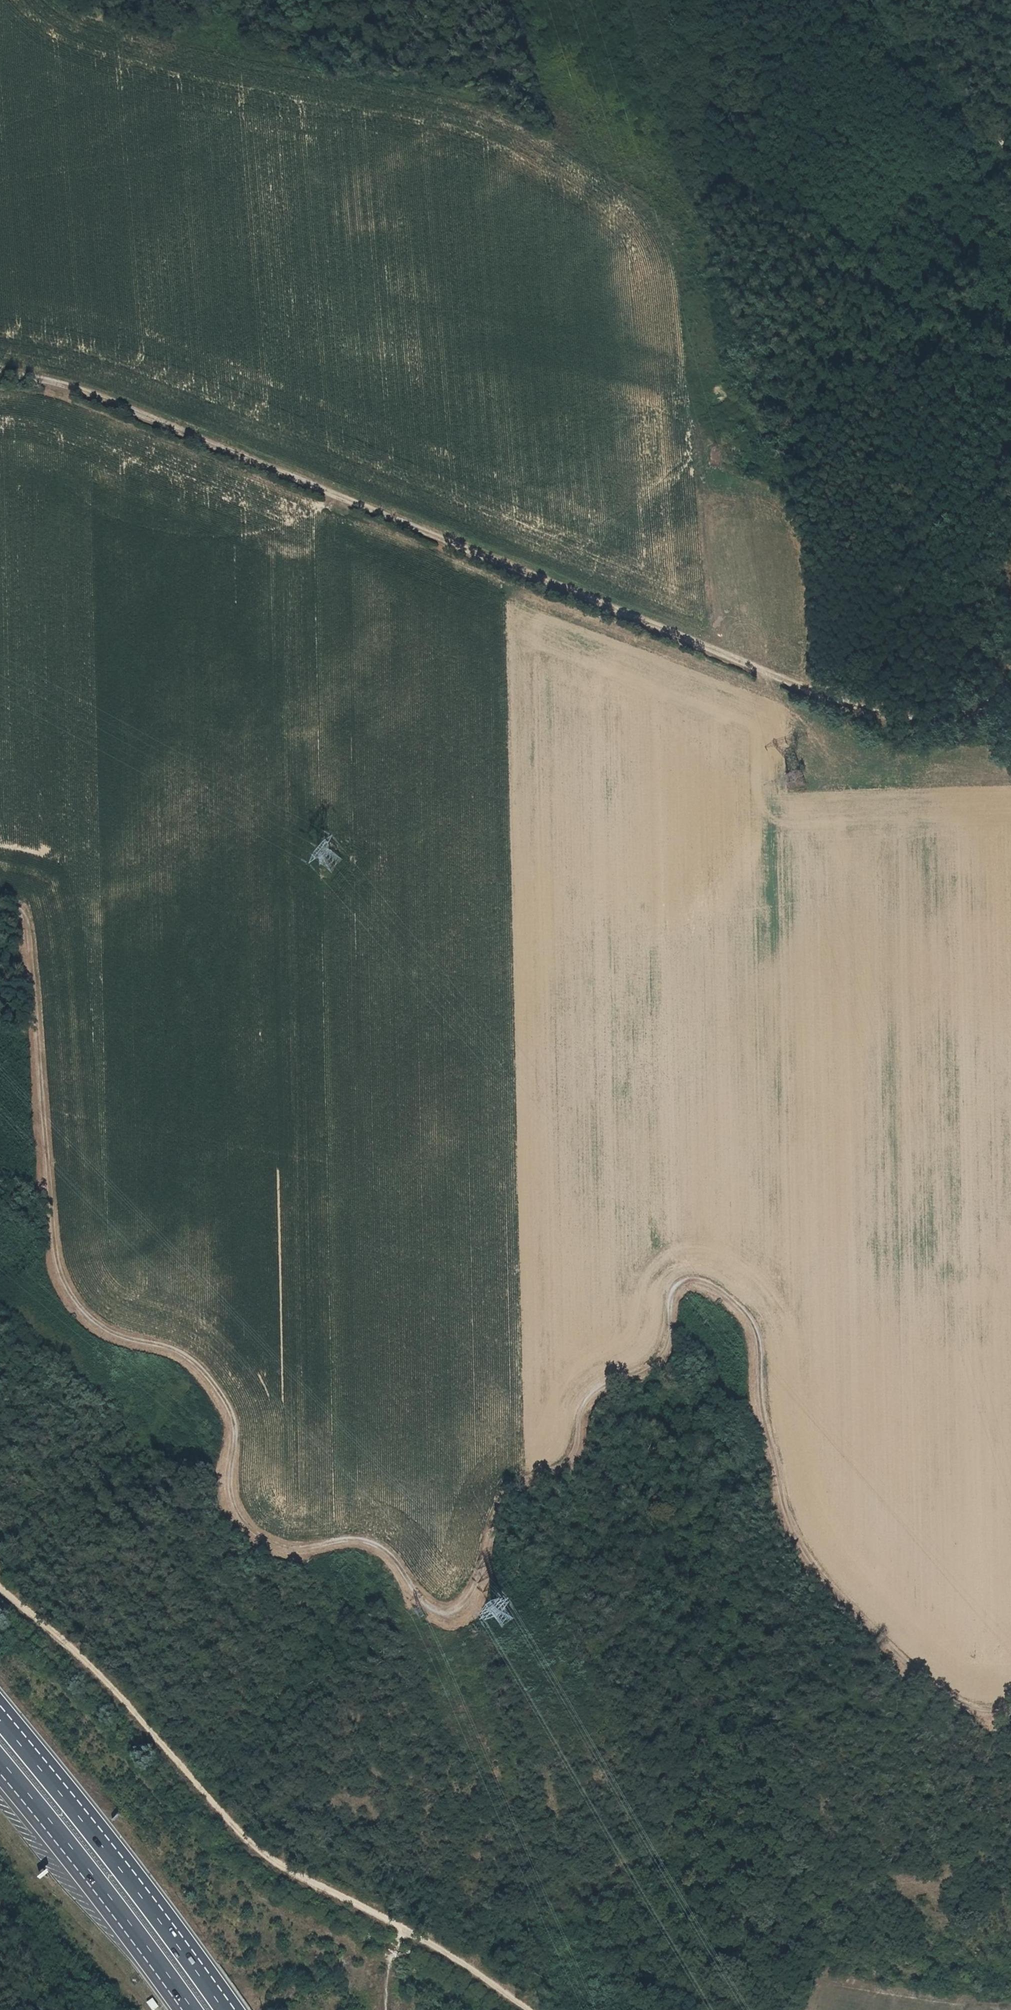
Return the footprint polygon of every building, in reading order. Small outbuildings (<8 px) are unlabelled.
[(153,2009),(155,2009),(161,2006),(155,1997),(148,2003),(153,2009)]
